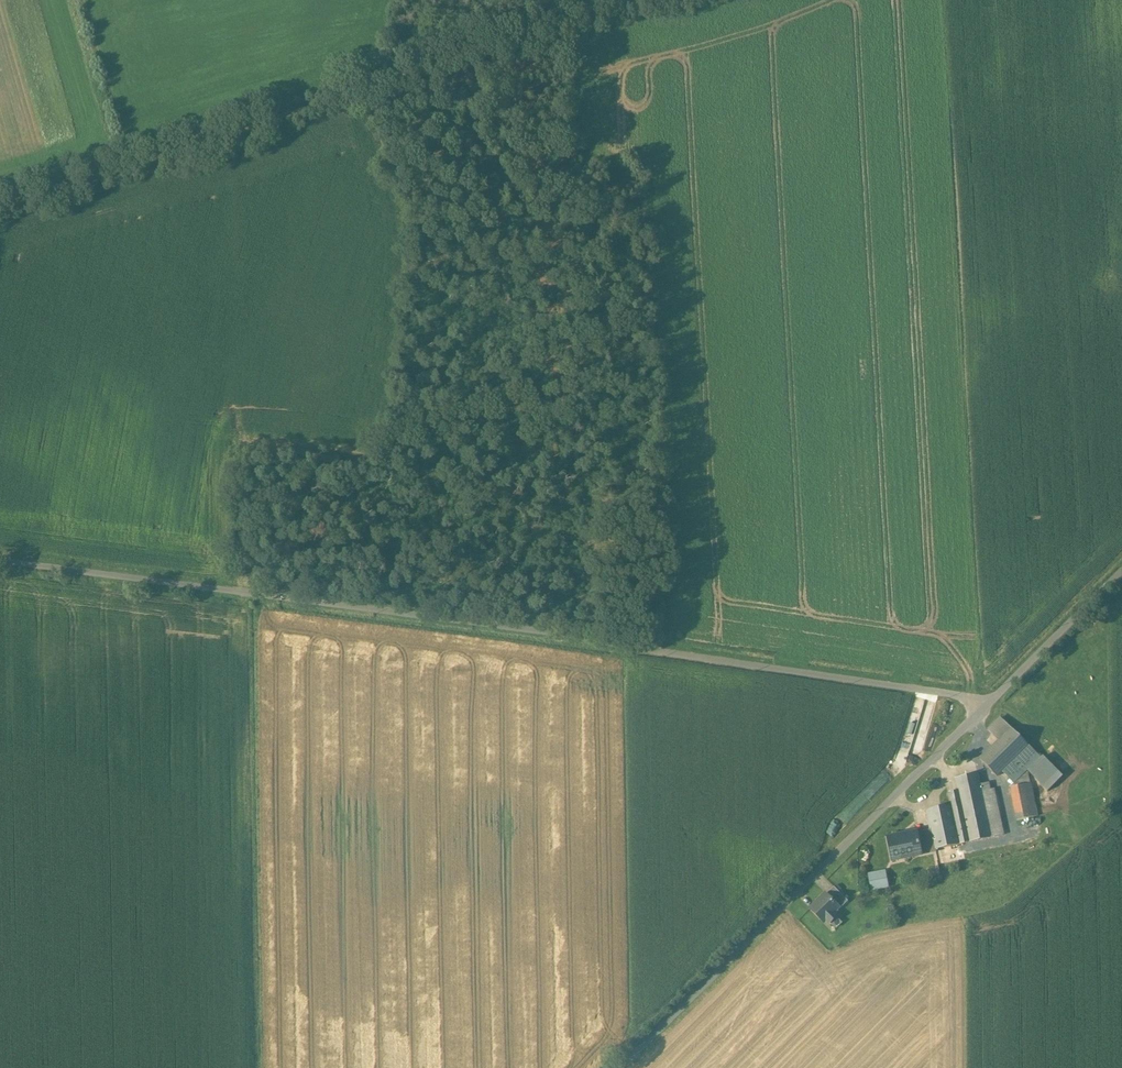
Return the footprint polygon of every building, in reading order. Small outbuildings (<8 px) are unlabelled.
[(1001,717),(989,729),(1000,740),(1012,728),(1001,717)] [(1000,740),(981,759),(997,776),(1029,745),(1012,728),(1000,740)] [(1051,791),(1067,775),(1047,755),(1031,771),(1051,791)] [(978,773),(956,778),(959,790),(980,785),(978,773)] [(1030,782),(1010,786),(1017,819),(1037,815),(1030,782)] [(999,835),(989,784),(980,785),(991,837),(999,835)] [(980,785),(959,790),(966,823),(956,825),(960,844),(991,837),(980,785)] [(959,790),(949,792),(951,805),(956,825),(966,823),(959,790)] [(951,805),(927,810),(932,835),(935,849),(936,849),(960,844),(956,825),(951,805)] [(918,832),(892,837),(895,850),(897,859),(922,854),(919,837),(918,832)] [(932,835),(919,837),(922,854),(936,851),(936,849),(935,849),(932,835)] [(875,847),(869,887),(888,891),(895,850),(875,847)] [(849,901),(835,886),(827,894),(839,907),(840,909),(849,901)] [(827,894),(822,899),(821,898),(811,908),(824,922),(827,919),(830,923),(837,916),(834,912),(839,907),(827,894)]
